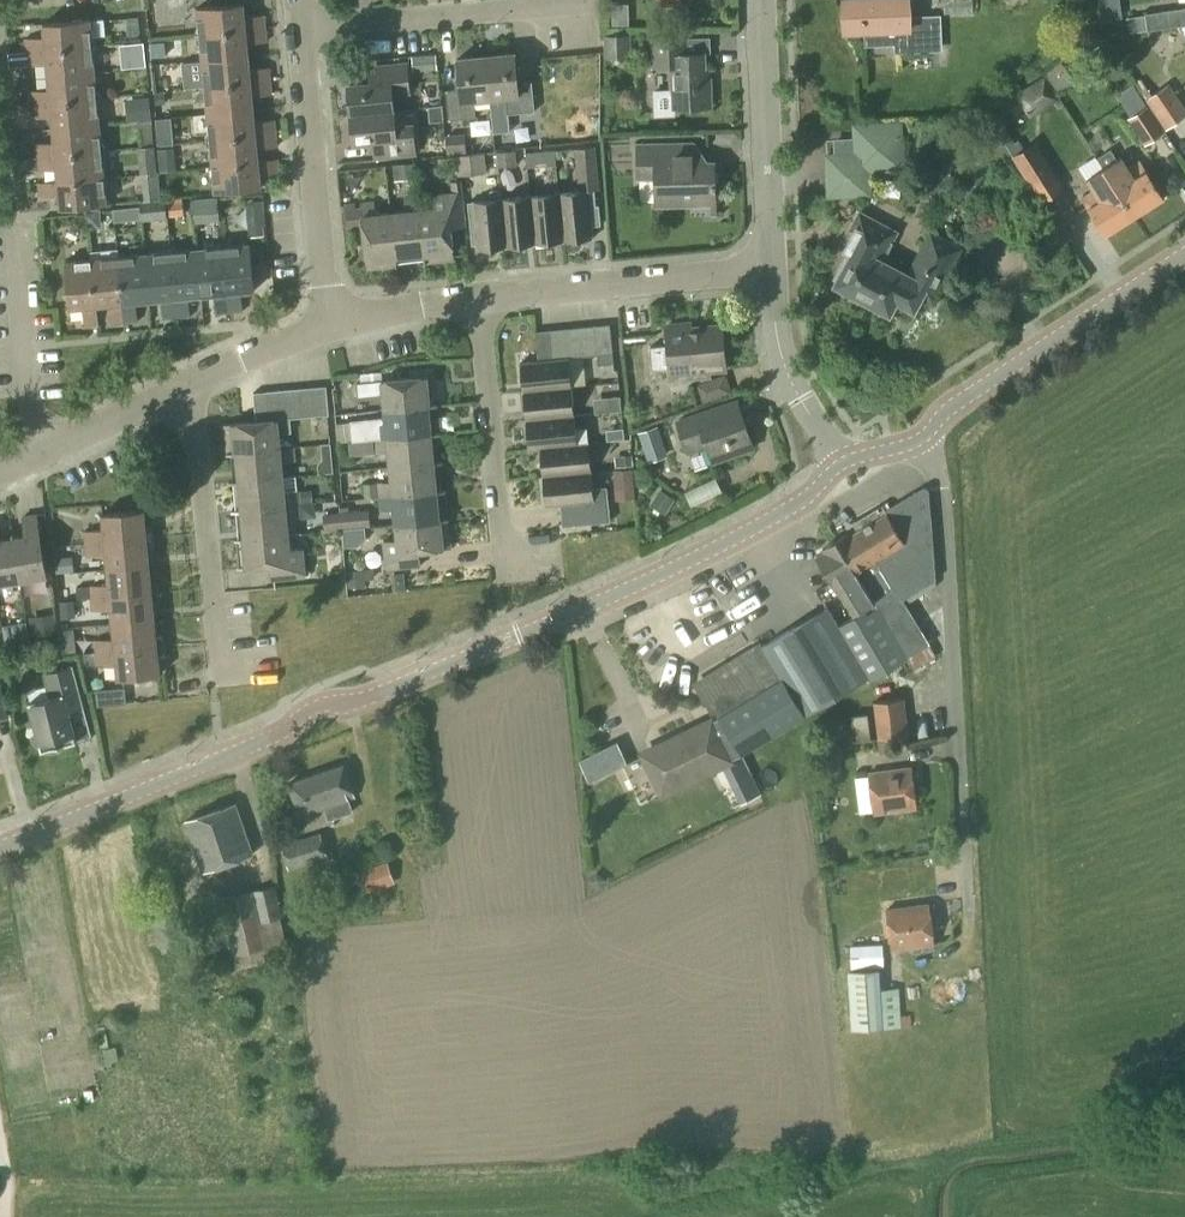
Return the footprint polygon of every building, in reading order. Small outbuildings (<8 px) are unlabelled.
[(908,0),(844,0),(845,31),(864,30),(865,47),(894,46),(895,54),(943,52),(941,15),(908,16),(908,0)] [(1108,13),(1125,12),(1124,0),(1107,0),(1108,13)] [(196,35),(265,28),(264,15),(244,17),(243,3),(196,7),(198,28),(196,31),(196,35)] [(1144,14),(1146,31),(1178,26),(1184,37),(1184,8),(1144,14)] [(92,46),(95,46),(95,41),(92,42),(89,19),(43,23),(44,37),(24,39),(26,52),(92,46)] [(201,61),(248,56),(247,43),(266,41),(265,28),(196,35),(196,40),(200,43),(201,61)] [(606,58),(629,57),(628,35),(605,36),(606,58)] [(687,54),(686,38),(650,40),(651,68),(670,67),(671,89),(652,90),(654,117),(676,116),(675,108),(711,106),(710,84),(705,84),(703,53),(687,54)] [(130,44),(129,45),(131,68),(146,67),(144,43),(130,44)] [(48,77),(94,73),(92,51),(96,51),(95,46),(92,46),(26,52),(27,65),(47,63),(48,77)] [(485,56),(489,99),(490,99),(491,108),(493,134),(510,132),(508,114),(534,112),(531,82),(517,83),(514,53),(485,56)] [(435,54),(424,56),(426,71),(437,70),(435,54)] [(201,87),(270,81),(268,68),(249,70),(248,56),(201,61),(203,80),(200,83),(201,87)] [(460,89),(445,90),(448,121),(476,118),(475,110),(491,108),(490,99),(489,99),(485,56),(457,59),(460,89)] [(1052,84),(1069,72),(1062,62),(1045,74),(1052,84)] [(351,116),(392,112),(390,95),(409,93),(406,64),(377,67),(378,83),(348,86),(351,116)] [(559,97),(603,96),(602,68),(558,69),(559,97)] [(162,92),(190,88),(187,69),(159,74),(162,92)] [(31,105),(100,99),(100,94),(96,94),(94,73),(48,77),(49,90),(30,92),(31,105)] [(1035,102),(1053,90),(1044,77),(1026,90),(1035,102)] [(1140,79),(1134,83),(1165,130),(1184,117),(1184,110),(1167,83),(1150,94),(1140,79)] [(206,113),(253,109),(252,96),(271,94),(270,81),(201,87),(201,93),(205,95),(206,113)] [(1145,146),(1165,132),(1133,85),(1126,90),(1132,98),(1121,105),(1130,117),(1127,119),(1145,146)] [(164,93),(154,94),(155,105),(165,104),(164,93)] [(151,119),(149,97),(124,99),(127,122),(151,119)] [(53,129),(99,125),(97,104),(100,104),(100,99),(31,105),(32,118),(51,116),(53,129)] [(206,140),(275,134),(274,120),(254,122),(253,109),(206,113),(208,132),(205,135),(206,140)] [(392,112),(351,116),(353,143),(376,141),(377,160),(418,156),(415,123),(393,125),(392,112)] [(150,120),(149,144),(160,145),(161,121),(150,120)] [(828,196),(869,194),(868,171),(902,169),(900,123),(854,125),(855,140),(835,141),(836,155),(826,155),(828,196)] [(36,157),(104,151),(104,146),(101,146),(99,125),(53,129),(54,142),(34,144),(36,157)] [(258,162),(258,161),(257,148),(276,146),(275,134),(206,140),(206,145),(209,148),(211,166),(258,162)] [(447,155),(468,153),(467,134),(445,135),(447,155)] [(1041,203),(1065,188),(1035,142),(1012,157),(1041,203)] [(674,165),(674,143),(635,144),(636,181),(656,180),(656,204),(714,202),(713,164),(674,165)] [(597,165),(596,147),(574,148),(575,167),(597,165)] [(497,168),(516,166),(515,150),(496,152),(497,168)] [(1103,167),(1134,216),(1164,197),(1147,171),(1146,172),(1139,160),(1128,168),(1121,156),(1115,160),(1109,150),(1096,158),(1102,168),(1103,167)] [(104,151),(36,157),(37,170),(56,169),(57,181),(57,182),(104,178),(102,155),(105,155),(104,151)] [(540,151),(526,153),(527,167),(541,166),(540,151)] [(457,176),(486,173),(484,153),(455,156),(457,176)] [(37,170),(36,157),(26,158),(27,168),(35,171),(37,170)] [(258,162),(211,166),(214,193),(261,189),(259,175),(279,173),(278,159),(258,161),(258,162)] [(1104,235),(1134,216),(1103,167),(1102,168),(1084,179),(1091,190),(1080,197),(1104,235)] [(57,182),(57,181),(38,183),(39,197),(58,195),(60,209),(106,205),(104,178),(57,182)] [(464,207),(462,180),(449,182),(450,192),(432,194),(433,208),(419,210),(423,253),(453,250),(451,227),(466,225),(464,207)] [(507,246),(502,199),(501,189),(490,190),(491,200),(467,202),(471,246),(476,245),(476,249),(507,246)] [(578,192),(559,194),(563,241),(593,238),(592,226),(601,225),(599,205),(596,205),(594,190),(578,192)] [(535,244),(563,241),(559,194),(531,196),(535,244)] [(419,210),(418,196),(402,197),(404,211),(391,213),(396,256),(423,253),(419,210)] [(507,246),(535,244),(531,196),(502,199),(507,246)] [(249,238),(265,236),(263,226),(266,226),(263,200),(245,202),(249,238)] [(376,214),(374,200),(343,204),(346,228),(362,226),(367,270),(368,270),(368,269),(395,266),(395,267),(397,267),(396,256),(391,213),(376,214)] [(145,221),(174,219),(173,203),(144,205),(145,221)] [(225,203),(195,205),(197,223),(226,222),(225,203)] [(141,220),(140,207),(113,209),(114,222),(141,220)] [(84,210),(86,229),(94,229),(101,218),(100,209),(84,210)] [(882,260),(897,232),(859,211),(850,227),(856,230),(846,250),(852,253),(844,269),(840,267),(834,278),(838,280),(836,284),(855,295),(875,257),(882,260)] [(875,257),(855,295),(870,302),(871,307),(880,312),(884,310),(889,313),(890,312),(906,320),(912,308),(913,309),(920,296),(933,302),(961,248),(930,231),(922,247),(926,249),(919,263),(914,261),(907,273),(882,260),(875,257)] [(215,314),(229,312),(222,243),(218,244),(215,247),(197,249),(201,295),(213,294),(215,314)] [(222,243),(229,312),(242,311),(240,292),(254,290),(250,244),(229,246),(227,243),(222,243)] [(163,319),(178,317),(171,248),(165,249),(163,252),(143,254),(148,301),(161,299),(163,319)] [(201,295),(197,249),(177,251),(174,248),(171,248),(178,317),(189,316),(187,297),(201,295)] [(118,253),(118,249),(89,251),(90,259),(91,259),(95,306),(96,306),(108,304),(110,324),(123,323),(117,257),(125,256),(122,253),(118,253)] [(135,302),(148,301),(143,254),(125,256),(117,257),(123,323),(137,321),(135,302)] [(97,325),(96,306),(95,306),(91,259),(90,259),(64,262),(68,308),(82,307),(84,327),(97,325)] [(691,323),(665,326),(667,344),(650,346),(652,369),(669,367),(670,379),(672,379),(671,368),(686,366),(688,377),(709,375),(708,366),(723,365),(723,369),(725,369),(721,326),(691,329),(691,323)] [(594,326),(597,355),(598,365),(613,363),(609,324),(594,326)] [(582,356),(597,355),(594,326),(579,327),(582,356)] [(567,358),(568,358),(582,356),(579,327),(565,329),(567,358)] [(553,359),(567,358),(565,329),(550,330),(553,359)] [(537,361),(553,359),(550,330),(535,331),(537,361)] [(523,392),(571,387),(568,358),(567,358),(553,359),(537,361),(520,362),(523,392)] [(328,369),(327,383),(338,384),(336,401),(350,403),(353,371),(328,369)] [(384,409),(428,405),(425,376),(356,383),(358,397),(382,394),(384,409)] [(310,388),(313,416),(328,415),(325,386),(310,388)] [(526,420),(574,415),(571,387),(523,392),(526,420)] [(299,418),(313,416),(310,388),(296,389),(299,418)] [(284,419),(290,418),(299,418),(296,389),(282,390),(284,419)] [(270,420),(284,419),(282,390),(268,392),(270,420)] [(255,422),(270,420),(268,392),(253,393),(255,422)] [(608,397),(609,412),(621,411),(620,396),(608,397)] [(352,443),(430,435),(428,405),(384,409),(385,417),(350,421),(352,441),(352,443)] [(723,422),(718,407),(677,422),(687,452),(706,446),(712,463),(754,448),(742,415),(723,422)] [(574,442),(588,441),(587,428),(575,429),(574,415),(526,420),(529,450),(540,449),(540,447),(574,444),(574,442)] [(279,449),(279,448),(278,434),(291,433),(290,418),(284,419),(270,420),(255,422),(255,423),(233,425),(236,453),(279,449)] [(655,453),(672,447),(665,424),(648,430),(655,453)] [(389,467),(433,462),(430,435),(352,443),(352,441),(349,442),(350,457),(388,453),(389,467)] [(542,476),(590,471),(588,441),(574,442),(574,444),(540,447),(540,449),(542,476)] [(238,481),(282,477),(281,463),(296,461),(294,447),(279,448),(279,449),(236,453),(238,481)] [(332,458),(321,459),(317,464),(318,475),(333,473),(332,458)] [(378,497),(436,492),(433,462),(389,467),(391,482),(364,484),(365,498),(378,497)] [(590,471),(542,476),(545,506),(566,504),(568,526),(610,522),(606,487),(592,489),(590,471)] [(241,510),(300,505),(299,490),(283,492),(282,477),(238,481),(241,510)] [(877,607),(907,660),(914,671),(936,657),(929,645),(930,644),(903,600),(936,580),(929,492),(928,490),(927,489),(925,488),(924,488),(921,489),(885,510),(887,513),(852,534),(850,531),(849,532),(849,533),(839,539),(875,603),(877,607)] [(394,524),(438,520),(436,492),(378,497),(379,511),(393,510),(394,524)] [(244,539),(287,535),(286,520),(302,519),(300,505),(241,510),(244,539)] [(85,544),(152,538),(151,527),(144,528),(142,510),(101,514),(103,530),(84,532),(85,544)] [(342,513),(344,529),(371,527),(369,510),(342,513)] [(325,531),(338,530),(336,513),(323,514),(325,531)] [(13,539),(20,581),(46,576),(36,516),(23,518),(26,536),(13,539)] [(438,520),(394,524),(396,539),(383,540),(386,570),(421,567),(419,551),(452,548),(450,520),(438,521),(438,520)] [(287,535),(244,539),(242,540),(245,567),(270,565),(271,582),(305,579),(305,574),(306,574),(304,551),(289,552),(287,535)] [(107,571),(148,567),(146,548),(153,548),(152,538),(85,544),(86,556),(105,554),(107,571)] [(13,539),(0,541),(0,585),(20,581),(13,539)] [(836,584),(855,615),(875,603),(839,539),(822,549),(824,552),(816,556),(833,585),(836,584)] [(69,557),(54,558),(56,573),(70,572),(69,557)] [(90,598),(157,593),(156,581),(149,582),(148,567),(107,571),(108,584),(89,586),(90,598)] [(76,587),(77,600),(90,598),(89,586),(76,587)] [(112,624),(153,620),(151,601),(158,601),(157,593),(90,598),(92,610),(110,608),(112,624)] [(877,607),(867,613),(865,610),(837,627),(826,608),(700,683),(720,716),(726,726),(742,754),(868,678),(870,681),(907,660),(877,607)] [(30,637),(57,635),(55,615),(29,617),(30,637)] [(96,653),(163,647),(161,636),(155,637),(153,620),(112,624),(113,639),(95,640),(96,652),(96,653)] [(76,656),(74,639),(64,640),(63,640),(64,657),(76,656)] [(96,653),(96,652),(80,654),(82,666),(97,665),(116,663),(117,679),(158,675),(157,657),(163,656),(163,647),(96,653)] [(52,753),(54,752),(57,752),(56,747),(76,741),(68,712),(83,708),(72,666),(43,674),(49,697),(28,703),(37,736),(32,737),(33,740),(34,743),(36,745),(38,747),(40,749),(43,751),(46,752),(49,753),(52,753)] [(9,719),(1,684),(0,684),(0,721),(9,719)] [(130,687),(110,685),(109,700),(129,702),(130,687)] [(878,740),(909,736),(904,699),(873,703),(878,740)] [(854,742),(871,740),(868,714),(851,716),(854,742)] [(662,793),(742,754),(726,726),(720,716),(643,754),(662,793)] [(838,744),(852,743),(850,723),(836,724),(838,744)] [(342,765),(288,783),(299,815),(323,807),(328,821),(353,813),(348,799),(353,797),(342,765)] [(873,813),(917,808),(911,768),(868,774),(873,813)] [(210,813),(227,862),(251,853),(234,805),(210,813)] [(203,870),(227,862),(210,813),(186,821),(203,870)] [(289,871),(328,858),(320,833),(281,846),(289,871)] [(365,894),(394,884),(387,862),(357,872),(365,894)] [(237,969),(290,956),(281,918),(283,918),(275,885),(220,899),(237,969)] [(890,950),(934,944),(929,904),(885,910),(890,950)] [(851,969),(884,967),(883,944),(850,946),(851,969)] [(882,990),(880,970),(848,972),(852,1030),(901,1027),(899,989),(882,990)]
